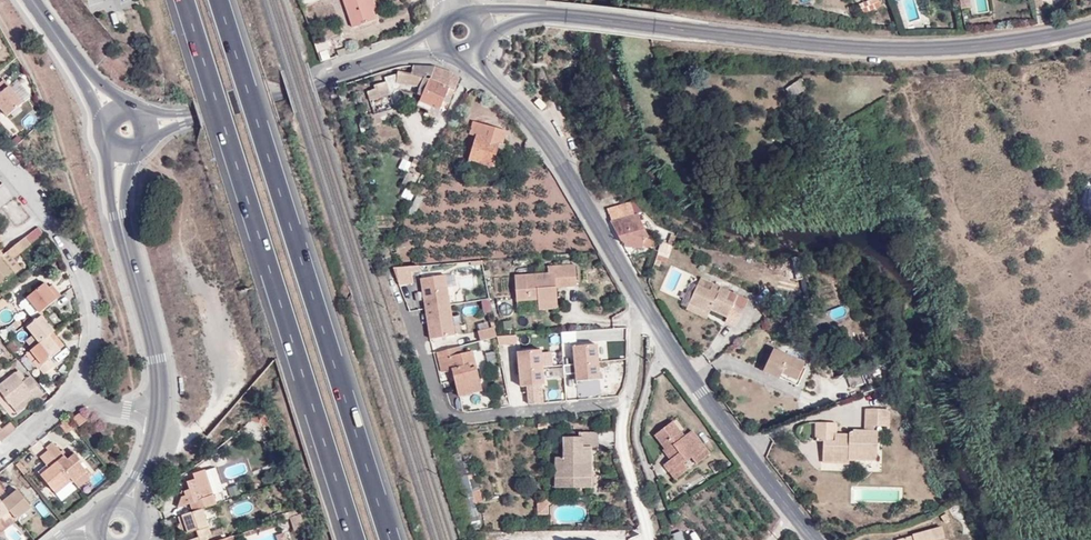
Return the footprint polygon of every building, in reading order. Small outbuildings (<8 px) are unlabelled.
[(352,26),(374,19),(371,11),(368,0),(343,0),(352,26)] [(859,5),(863,14),(882,7),(879,0),(872,0),(859,5)] [(961,8),(971,7),(970,0),(960,0),(961,8)] [(1044,9),(1042,0),(1034,0),(1036,10),(1044,9)] [(1036,10),(1039,25),(1047,24),(1044,9),(1036,10)] [(337,48),(346,46),(343,38),(334,40),(337,48)] [(328,49),(326,42),(315,45),(317,52),(328,49)] [(712,76),(717,76),(723,73),(719,65),(709,70),(712,76)] [(421,78),(430,78),(420,102),(431,107),(439,110),(443,101),(445,95),(449,88),(455,74),(435,66),(412,66),(411,76),(398,74),(397,82),(418,87),(421,78)] [(449,88),(455,90),(460,77),(455,74),(449,88)] [(804,78),(787,90),(793,99),(809,87),(804,78)] [(7,116),(23,103),(3,80),(0,83),(0,108),(7,116)] [(368,88),(371,100),(388,95),(385,84),(368,88)] [(448,104),(451,98),(445,95),(443,101),(448,104)] [(428,114),(436,118),(439,110),(431,107),(420,102),(419,106),(429,110),(428,114)] [(715,119),(707,126),(715,134),(723,127),(715,119)] [(475,136),(468,160),(491,167),(499,143),(502,144),(505,132),(474,121),(470,135),(475,136)] [(499,169),(506,145),(502,144),(499,143),(491,167),(492,167),(499,169)] [(422,164),(414,160),(401,184),(409,188),(422,164)] [(423,197),(418,194),(408,214),(413,217),(423,197)] [(618,219),(610,221),(609,221),(623,246),(641,248),(641,245),(648,247),(650,247),(650,236),(651,231),(646,233),(636,214),(634,215),(630,202),(607,208),(608,214),(616,212),(618,219)] [(608,214),(610,221),(618,219),(616,212),(608,214)] [(30,245),(43,235),(37,227),(24,238),(30,245)] [(667,243),(672,245),(675,237),(670,235),(667,243)] [(12,260),(30,245),(24,238),(6,252),(12,260)] [(5,253),(3,254),(1,256),(14,274),(20,270),(12,260),(6,252),(5,253)] [(1,256),(0,257),(0,285),(14,274),(1,256)] [(420,266),(394,269),(400,286),(414,284),(412,272),(420,271),(420,266)] [(556,287),(556,281),(576,281),(575,266),(548,267),(548,274),(515,276),(516,300),(537,298),(538,302),(557,301),(556,287)] [(457,275),(446,277),(447,286),(458,284),(457,275)] [(422,279),(426,309),(450,305),(447,286),(446,277),(446,276),(422,279)] [(28,297),(36,307),(40,313),(62,296),(53,285),(49,288),(46,283),(28,297)] [(697,285),(687,305),(708,314),(710,309),(727,317),(725,322),(735,327),(743,309),(726,300),(729,292),(719,287),(718,291),(709,286),(708,290),(697,285)] [(23,301),(30,311),(36,307),(28,297),(23,301)] [(450,305),(426,309),(431,340),(455,336),(450,305)] [(686,309),(705,319),(708,314),(687,305),(686,309)] [(40,313),(25,325),(27,329),(42,316),(40,313)] [(42,316),(27,329),(39,344),(50,336),(54,332),(55,332),(42,316)] [(491,330),(478,333),(480,341),(497,337),(494,329),(491,330)] [(61,350),(65,347),(54,332),(50,336),(61,350)] [(50,358),(61,350),(50,336),(39,344),(31,351),(42,365),(39,368),(44,375),(56,365),(50,358)] [(497,337),(499,346),(517,344),(516,336),(497,337)] [(573,346),(575,364),(598,361),(597,344),(573,346)] [(476,367),(470,368),(467,352),(461,353),(460,347),(437,353),(441,371),(448,370),(453,369),(455,378),(459,395),(482,391),(476,367)] [(779,377),(781,373),(796,380),(803,363),(773,349),(763,371),(778,379),(779,377)] [(541,350),(517,352),(519,370),(542,367),(541,354),(541,350)] [(26,355),(37,369),(39,368),(42,365),(31,351),(26,355)] [(476,367),(472,351),(467,352),(470,368),(476,367)] [(551,353),(541,354),(542,367),(552,366),(551,353)] [(575,364),(577,381),(600,379),(598,361),(575,364)] [(601,371),(615,371),(615,362),(601,362),(601,371)] [(544,385),(542,367),(519,370),(521,387),(527,386),(541,385),(544,385)] [(18,372),(0,386),(0,393),(16,413),(23,406),(20,402),(32,393),(35,397),(37,399),(42,395),(29,378),(25,381),(18,372)] [(797,386),(799,381),(796,380),(781,373),(779,377),(797,386)] [(527,386),(528,394),(542,392),(541,385),(527,386)] [(528,394),(529,405),(543,403),(542,392),(528,394)] [(23,406),(35,397),(32,393),(20,402),(23,406)] [(889,409),(864,409),(865,425),(874,425),(889,426),(889,409)] [(466,420),(465,411),(453,413),(454,421),(466,420)] [(87,419),(81,412),(73,418),(78,426),(87,419)] [(269,426),(266,416),(258,413),(252,419),(269,426)] [(67,431),(73,426),(67,418),(61,423),(67,431)] [(684,436),(673,421),(667,426),(678,441),(684,436)] [(876,458),(877,430),(874,430),(865,430),(848,430),(848,433),(848,440),(835,440),(836,433),(836,423),(816,423),(815,440),(822,439),(822,462),(848,463),(848,458),(876,458)] [(9,425),(0,432),(0,442),(14,431),(9,425)] [(684,436),(678,441),(667,426),(654,436),(663,448),(665,447),(673,457),(669,460),(663,465),(674,480),(687,470),(683,463),(691,457),(696,464),(706,456),(688,433),(684,436)] [(710,453),(692,430),(688,433),(706,456),(710,453)] [(597,447),(598,432),(582,433),(582,438),(564,437),(564,457),(555,457),(555,488),(589,488),(589,447),(597,447)] [(52,441),(45,448),(48,450),(73,481),(85,472),(87,471),(80,462),(81,460),(75,453),(70,457),(68,460),(62,453),(52,441)] [(663,448),(661,450),(669,460),(673,457),(665,447),(663,448)] [(38,472),(56,494),(73,481),(48,450),(39,457),(46,465),(38,472)] [(70,457),(65,450),(62,453),(68,460),(70,457)] [(20,461),(15,465),(24,476),(29,472),(20,461)] [(178,507),(190,503),(193,510),(202,507),(216,503),(205,470),(193,474),(195,479),(187,482),(189,489),(184,492),(185,495),(181,497),(178,507)] [(89,478),(85,472),(73,481),(78,487),(89,478)] [(31,507),(17,490),(2,502),(13,516),(16,520),(31,507)] [(13,516),(2,502),(0,500),(0,519),(2,518),(5,522),(13,516)] [(233,505),(236,516),(254,512),(251,500),(233,505)] [(537,506),(537,516),(547,516),(546,506),(537,506)] [(193,510),(179,515),(181,523),(185,534),(196,530),(198,537),(189,539),(209,539),(208,536),(211,535),(210,533),(202,507),(193,510)] [(942,529),(900,539),(945,539),(942,529)] [(217,530),(210,533),(211,535),(208,536),(209,539),(218,539),(219,539),(217,530)]
